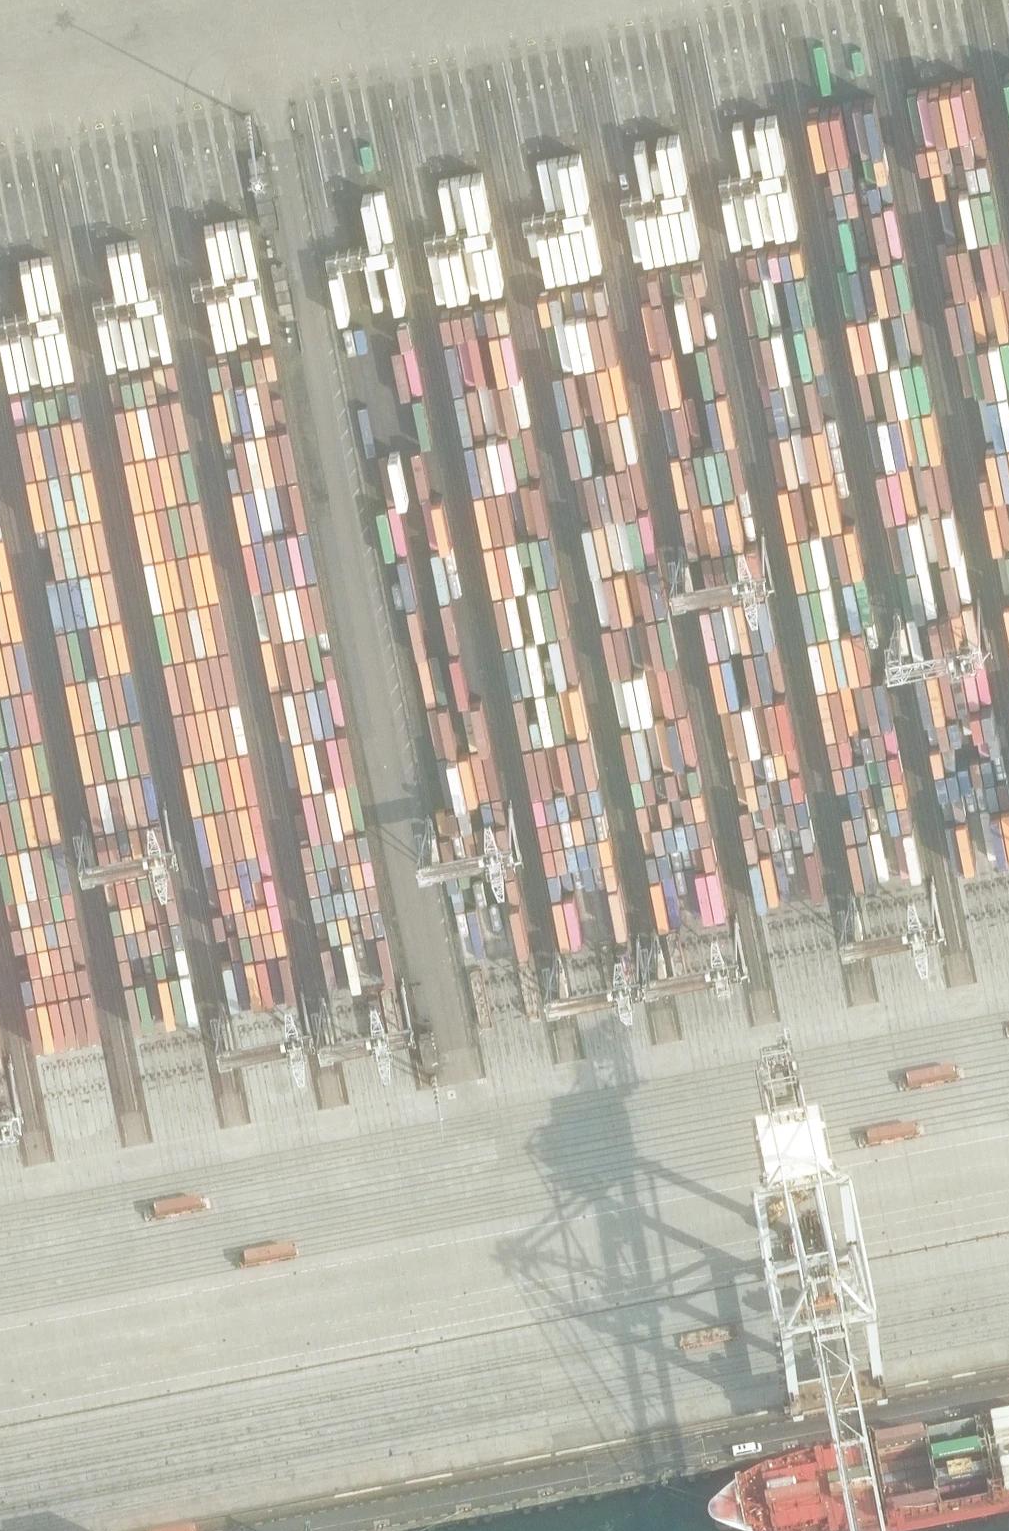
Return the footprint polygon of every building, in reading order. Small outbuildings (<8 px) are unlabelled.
[(260,225),(276,222),(264,155),(247,158),(260,225)] [(279,313),(292,310),(284,263),(270,265),(279,313)] [(437,1064),(431,1034),(417,1036),(423,1067),(437,1064)]
